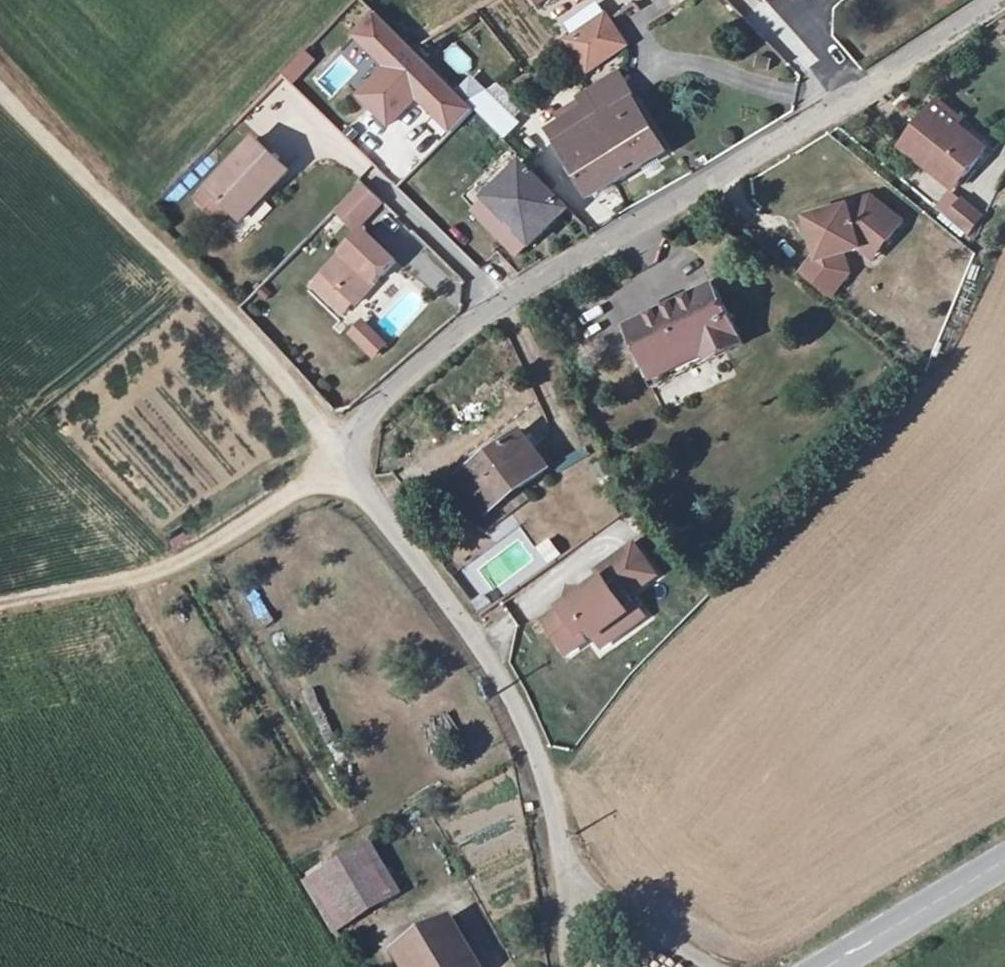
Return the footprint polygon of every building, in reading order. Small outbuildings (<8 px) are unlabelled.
[(653,4),(636,16),(644,27),(661,15),(653,4)] [(414,49),(381,12),(357,37),(390,68),(362,97),(392,126),(420,98),(456,133),(477,111),(469,104),(414,49)] [(609,18),(592,29),(609,56),(609,57),(627,47),(609,18)] [(609,56),(592,29),(570,42),(587,70),(609,56)] [(293,85),(315,61),(306,53),(283,76),(293,85)] [(550,131),(572,167),(577,175),(591,198),(615,184),(666,153),(619,75),(581,99),(586,107),(594,121),(572,133),(565,122),(550,131)] [(487,92),(469,103),(503,137),(518,122),(487,92)] [(933,110),(928,115),(953,134),(957,129),(933,110)] [(986,152),(957,129),(953,134),(928,115),(903,147),(956,189),(986,152)] [(195,210),(225,236),(246,213),(252,219),(278,188),(241,156),(195,210)] [(495,232),(518,256),(532,243),(533,244),(563,218),(578,240),(591,232),(524,163),(488,199),(508,220),(495,232)] [(577,175),(572,167),(567,170),(572,178),(577,175)] [(375,214),(355,195),(328,224),(349,244),(375,214)] [(820,254),(802,276),(831,300),(850,276),(844,256),(863,251),(865,242),(882,237),(889,243),(903,225),(872,200),(853,206),(850,209),(810,221),(820,254)] [(962,204),(949,219),(969,236),(982,220),(962,204)] [(232,242),(252,219),(246,213),(225,236),(232,242)] [(865,242),(863,251),(875,265),(889,243),(882,237),(865,242)] [(360,247),(320,291),(353,321),(394,276),(360,247)] [(712,281),(629,335),(665,389),(748,335),(712,281)] [(355,337),(376,356),(388,344),(367,324),(355,337)] [(461,477),(486,510),(519,485),(523,489),(550,469),(522,432),(461,477)] [(519,485),(486,510),(489,514),(523,489),(519,485)] [(550,562),(562,554),(551,539),(539,547),(550,562)] [(572,600),(545,620),(568,653),(588,639),(584,633),(590,629),(596,636),(630,610),(622,599),(631,593),(658,574),(636,543),(599,569),(604,577),(587,589),(573,587),(572,600)] [(488,596),(517,570),(498,550),(470,576),(488,596)] [(630,610),(596,636),(603,646),(646,615),(631,593),(622,599),(630,610)] [(371,846),(304,886),(333,935),(400,895),(371,846)] [(395,955),(402,966),(475,966),(449,923),(395,955)]
